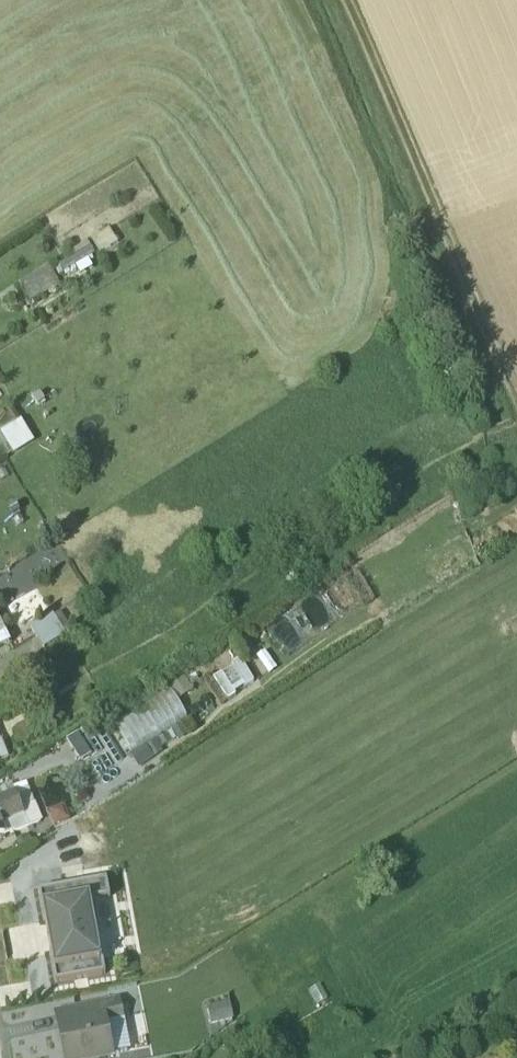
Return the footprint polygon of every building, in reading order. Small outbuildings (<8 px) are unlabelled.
[(22,287),(33,304),(61,285),(50,268),(22,287)] [(1,430),(12,452),(33,442),(23,419),(1,430)] [(51,615),(31,628),(43,649),(64,636),(51,615)] [(113,724),(132,754),(188,719),(169,689),(113,724)] [(41,823),(28,791),(15,795),(24,815),(6,822),(0,824),(5,837),(6,838),(41,823)] [(0,801),(0,806),(6,822),(24,815),(15,795),(0,801)] [(49,810),(57,825),(68,819),(60,804),(49,810)] [(87,884),(38,893),(57,986),(106,976),(87,884)] [(118,1004),(57,1016),(60,1030),(79,1026),(79,1029),(105,1024),(122,1020),(118,1004)] [(60,1030),(66,1057),(104,1057),(111,1057),(105,1024),(79,1029),(79,1026),(60,1030)]
